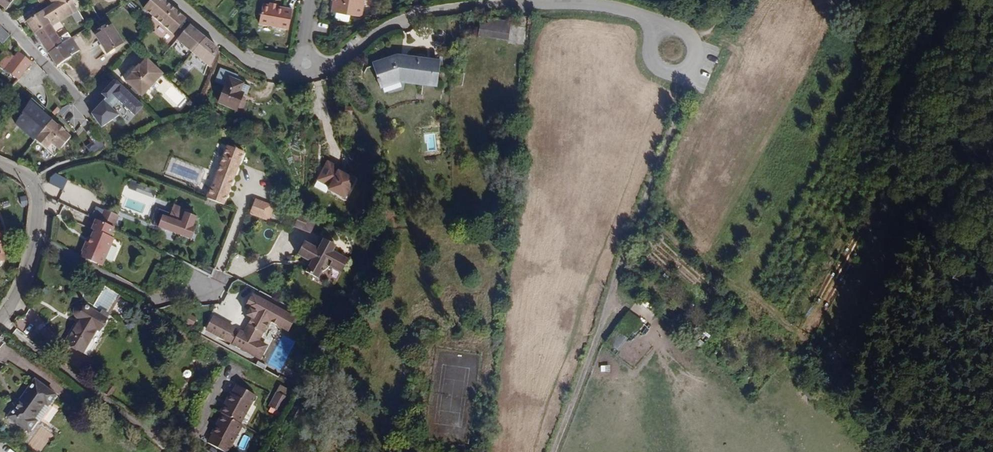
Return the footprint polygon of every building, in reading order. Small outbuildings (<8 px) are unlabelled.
[(6,10),(13,0),(0,0),(0,6),(6,10)] [(71,0),(49,0),(52,5),(27,22),(34,33),(47,25),(50,28),(51,27),(61,22),(64,20),(78,12),(71,0)] [(144,8),(173,35),(188,19),(168,0),(150,0),(144,8)] [(281,1),(281,0),(262,0),(258,20),(277,23),(280,8),(281,1)] [(365,0),(336,0),(334,0),(332,12),(362,17),(365,0)] [(69,28),(83,21),(78,12),(64,20),(69,28)] [(487,25),(510,29),(511,23),(488,19),(487,25)] [(51,27),(53,31),(63,26),(61,22),(51,27)] [(109,24),(94,33),(107,53),(122,44),(109,24)] [(508,41),(510,29),(487,25),(480,24),(478,36),(508,41)] [(34,33),(48,54),(70,38),(67,34),(59,39),(53,31),(51,27),(50,28),(47,25),(34,33)] [(9,37),(1,27),(0,26),(0,42),(3,44),(9,37)] [(210,70),(217,52),(189,27),(177,42),(210,70)] [(48,54),(57,66),(79,51),(71,38),(70,38),(48,54)] [(4,69),(19,80),(31,64),(17,53),(4,69)] [(407,58),(401,57),(398,57),(373,65),(380,88),(401,81),(435,85),(438,62),(407,58)] [(163,76),(147,60),(139,68),(138,67),(132,74),(133,75),(125,82),(141,98),(163,76)] [(243,84),(229,78),(218,103),(236,111),(244,94),(240,92),(243,84)] [(116,82),(113,82),(101,94),(106,98),(90,115),(94,121),(100,129),(118,115),(111,108),(118,101),(124,107),(123,108),(126,110),(127,109),(131,113),(133,116),(142,107),(116,82)] [(385,92),(402,86),(401,82),(384,88),(385,92)] [(173,83),(161,94),(177,111),(189,101),(173,83)] [(34,100),(14,121),(53,157),(73,136),(34,100)] [(352,108),(345,107),(344,116),(351,117),(352,108)] [(101,139),(87,145),(91,154),(104,149),(101,139)] [(210,187),(206,199),(223,206),(243,152),(227,146),(211,188),(210,187)] [(346,201),(358,177),(327,161),(315,185),(346,201)] [(52,193),(49,198),(57,202),(60,204),(63,198),(52,193)] [(255,201),(249,215),(261,220),(266,206),(255,201)] [(171,215),(163,213),(158,229),(194,238),(201,213),(173,206),(171,215)] [(274,208),(266,206),(261,220),(268,222),(274,208)] [(6,246),(8,227),(7,213),(2,214),(0,208),(0,246),(6,246)] [(78,249),(101,261),(111,240),(106,238),(111,229),(93,220),(88,229),(90,231),(86,238),(84,243),(81,242),(78,249)] [(306,249),(301,263),(312,267),(314,272),(311,278),(320,282),(321,280),(328,278),(332,274),(335,270),(347,275),(352,261),(336,255),(334,252),(332,248),(329,246),(325,244),(322,250),(317,253),(306,249)] [(99,265),(101,261),(78,249),(77,251),(76,255),(97,267),(99,265)] [(120,295),(105,286),(93,306),(102,312),(100,316),(82,305),(79,305),(75,308),(74,312),(74,316),(79,319),(66,342),(92,358),(114,319),(108,315),(120,295)] [(296,319),(259,299),(252,312),(256,314),(253,320),(258,323),(250,338),(246,336),(245,338),(239,335),(240,333),(219,322),(213,334),(266,363),(272,350),(265,346),(276,325),(289,331),(296,319)] [(302,322),(296,319),(289,331),(295,334),(302,322)] [(831,350),(825,360),(837,366),(843,356),(831,350)] [(738,377),(745,383),(752,375),(745,369),(738,377)] [(9,417),(16,422),(29,431),(36,421),(33,419),(45,403),(48,405),(55,395),(35,380),(8,416),(9,417)] [(238,386),(233,394),(232,394),(221,413),(223,415),(219,422),(218,421),(215,425),(216,426),(212,434),(213,435),(208,443),(224,451),(228,451),(243,425),(241,424),(256,396),(238,386)] [(278,416),(290,395),(291,392),(280,386),(269,405),(271,407),(269,411),(278,416)] [(293,397),(290,395),(278,416),(281,418),(293,397)]
